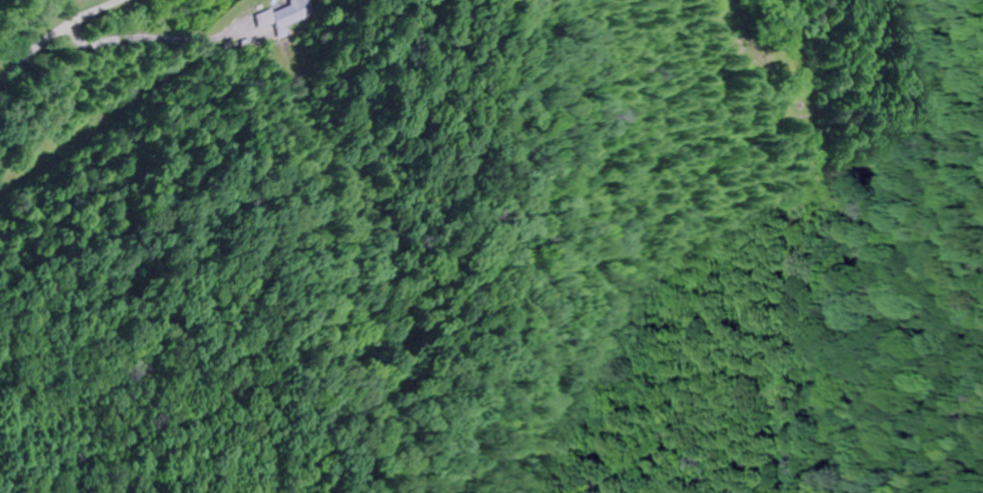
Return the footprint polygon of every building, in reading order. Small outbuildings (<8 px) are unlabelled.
[(272,14),(280,31),(316,14),(309,0),(299,0),(272,14)]
